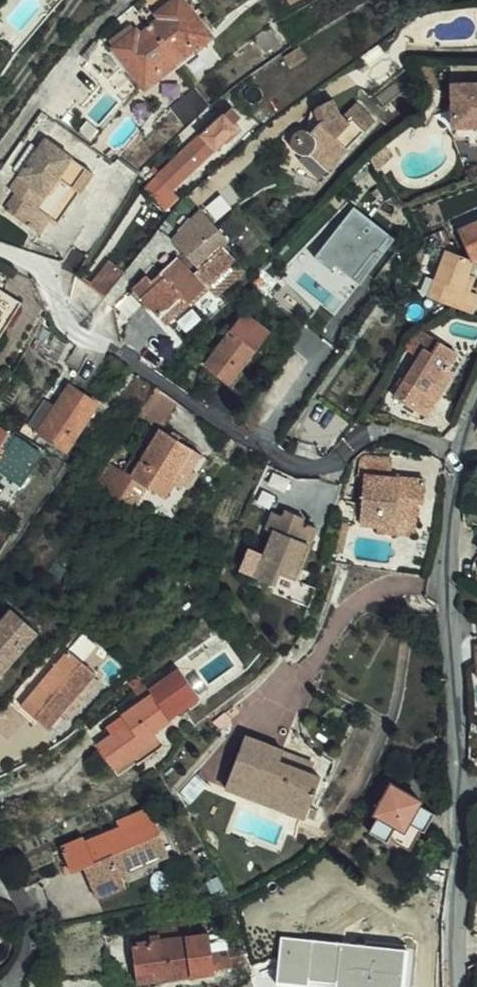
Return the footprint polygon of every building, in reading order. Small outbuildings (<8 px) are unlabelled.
[(132,10),(168,55),(185,43),(181,37),(194,27),(175,0),(145,0),(132,10)] [(147,71),(168,55),(132,10),(99,36),(129,76),(143,66),(147,71)] [(243,29),(253,43),(267,33),(258,19),(243,29)] [(476,115),(476,66),(436,68),(438,117),(476,115)] [(150,95),(163,111),(185,92),(171,78),(150,95)] [(185,120),(209,104),(198,88),(174,103),(185,120)] [(324,117),(318,103),(291,90),(305,125),(312,128),(324,117)] [(295,131),(293,135),(292,138),(293,141),(294,144),(296,147),(299,149),(302,150),(305,151),(308,150),(311,150),(313,149),(331,168),(354,149),(351,146),(365,133),(367,136),(382,123),(363,101),(350,111),(353,113),(350,116),(344,111),(339,96),(318,103),(324,117),(312,128),(305,125),(303,126),(300,127),(297,129),(295,131)] [(438,117),(439,129),(457,127),(457,135),(476,134),(476,115),(438,117)] [(146,184),(161,199),(225,138),(221,134),(230,125),(222,117),(213,126),(210,122),(146,184)] [(27,228),(37,214),(45,219),(80,169),(64,158),(30,134),(0,178),(0,189),(0,190),(0,209),(27,228)] [(292,138),(293,135),(283,136),(271,160),(320,183),(334,171),(331,168),(313,149),(311,150),(308,150),(305,151),(302,150),(299,149),(296,147),(294,144),(293,141),(292,138)] [(360,281),(395,236),(356,206),(317,256),(333,268),(337,263),(360,281)] [(457,227),(470,254),(473,255),(475,258),(476,257),(476,211),(458,220),(460,225),(457,227)] [(219,291),(248,258),(225,237),(219,244),(191,214),(171,234),(200,264),(196,268),(179,252),(155,276),(150,271),(138,284),(176,319),(209,282),(219,291)] [(450,243),(443,229),(434,234),(440,247),(450,243)] [(93,284),(113,260),(96,247),(76,273),(93,284)] [(439,276),(431,303),(455,308),(472,313),(476,294),(476,293),(464,291),(473,255),(470,254),(460,252),(446,249),(439,276)] [(21,311),(0,299),(0,346),(21,311)] [(204,364),(228,383),(272,330),(248,310),(204,364)] [(423,328),(405,344),(419,355),(394,392),(418,409),(428,394),(435,399),(454,370),(447,366),(457,351),(423,328)] [(50,358),(63,366),(73,349),(60,343),(50,358)] [(185,405),(157,385),(138,415),(157,427),(147,442),(154,446),(134,476),(137,477),(150,485),(168,497),(176,484),(182,474),(196,451),(166,432),(185,405)] [(54,414),(36,438),(64,457),(95,412),(68,393),(54,414)] [(26,430),(36,438),(54,414),(43,407),(26,430)] [(0,435),(0,456),(30,474),(39,460),(0,435)] [(352,520),(370,524),(370,519),(408,527),(414,501),(420,502),(424,482),(390,475),(393,456),(367,450),(360,456),(358,469),(362,470),(352,520)] [(188,478),(203,455),(196,451),(182,474),(188,478)] [(130,488),(112,477),(101,494),(118,506),(130,488)] [(150,485),(137,477),(130,488),(118,506),(131,514),(150,485)] [(241,573),(272,585),(276,573),(294,579),(313,527),(298,522),(299,517),(281,510),(279,517),(269,513),(262,532),(268,535),(258,566),(245,561),(241,573)] [(369,530),(406,538),(408,527),(370,519),(370,524),(369,530)] [(3,653),(13,661),(36,635),(9,612),(0,622),(0,657),(3,653)] [(0,657),(0,676),(13,661),(3,653),(0,657)] [(46,733),(60,720),(85,695),(99,682),(75,658),(23,707),(46,733)] [(123,731),(94,754),(112,776),(154,743),(151,739),(168,724),(166,722),(194,699),(172,671),(144,694),(147,699),(117,723),(123,731)] [(137,698),(143,689),(132,681),(126,689),(137,698)] [(90,701),(85,695),(60,720),(64,724),(90,701)] [(250,786),(309,810),(323,774),(315,771),(282,759),(285,747),(246,732),(225,787),(247,795),(250,786)] [(154,743),(112,776),(120,786),(162,752),(154,743)] [(282,759),(315,771),(319,759),(285,747),(282,759)] [(364,806),(355,822),(370,829),(374,822),(393,833),(403,814),(410,818),(418,803),(402,794),(403,791),(374,775),(358,803),(364,806)] [(309,810),(250,786),(247,795),(305,818),(309,810)] [(81,880),(109,870),(107,864),(170,842),(159,808),(67,841),(81,880)] [(370,829),(396,843),(410,818),(403,814),(393,833),(374,822),(370,829)] [(111,878),(109,870),(81,880),(84,887),(111,878)] [(202,895),(201,882),(186,885),(187,896),(202,895)] [(156,971),(157,980),(218,973),(213,932),(159,939),(158,934),(130,938),(135,973),(156,971)] [(283,935),(278,982),(309,985),(310,979),(338,982),(338,986),(347,986),(404,986),(408,948),(283,935)] [(156,971),(135,973),(136,983),(157,980),(156,971)]
